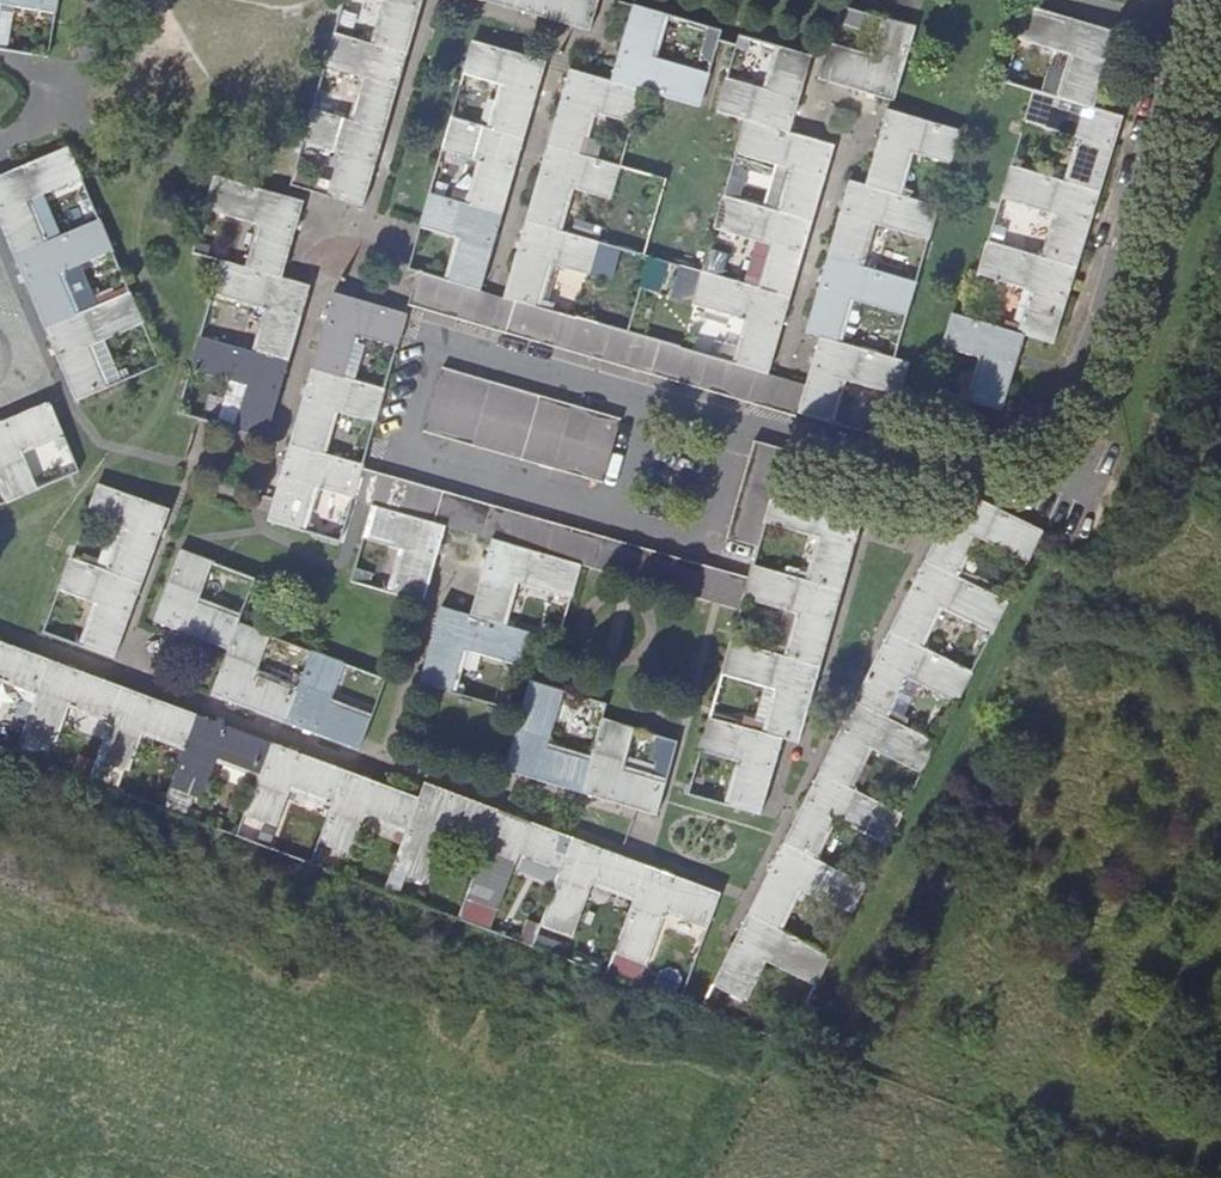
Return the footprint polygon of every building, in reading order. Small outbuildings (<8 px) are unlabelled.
[(56,13),(58,0),(0,0),(0,4),(56,13)] [(407,54),(423,0),(379,0),(387,2),(375,45),(407,54)] [(514,9),(517,0),(482,0),(514,9)] [(514,9),(590,31),(598,0),(517,0),(514,9)] [(633,5),(611,81),(643,91),(699,107),(709,74),(653,57),(665,14),(633,5)] [(1062,98),(1094,107),(1117,32),(1027,5),(1017,38),(1075,56),(1062,98)] [(915,28),(882,18),(870,60),(828,48),(819,79),(894,100),(915,28)] [(385,131),(407,54),(375,45),(334,33),(324,66),(365,78),(353,122),(385,131)] [(493,128),(525,138),(546,62),(473,40),(463,74),(504,87),(493,128)] [(716,111),(744,120),(790,132),(811,56),(779,47),(766,90),(726,78),(716,111)] [(570,70),(548,145),(580,154),(592,112),(633,124),(643,91),(611,81),(570,70)] [(1122,116),(1094,107),(1062,98),(1033,89),(1023,122),(1080,140),(1067,181),(1099,191),(1122,116)] [(886,109),(864,185),(896,194),(909,153),(950,164),(960,131),(886,109)] [(363,207),(385,131),(353,122),(312,110),(303,142),(344,154),(333,198),(363,207)] [(471,205),(503,215),(525,138),(493,128),(451,117),(442,152),(482,163),(471,205)] [(790,132),(744,120),(734,153),(792,170),(780,212),(813,222),(835,146),(790,132)] [(580,154),(548,145),(526,222),(558,231),(570,188),(611,200),(621,166),(580,154)] [(14,256),(45,243),(28,202),(83,179),(69,146),(0,175),(0,224),(14,256)] [(1077,266),(1099,191),(1067,181),(1010,164),(1000,199),(1057,216),(1046,258),(1077,266)] [(250,269),(282,278),(303,201),(214,175),(204,209),(262,226),(250,269)] [(896,194),(864,185),(849,180),(827,257),(858,266),(870,226),(928,241),(938,206),(896,194)] [(468,287),(481,291),(503,215),(471,205),(430,194),(420,228),(461,240),(449,281),(451,282),(468,287)] [(791,298),(813,222),(780,212),(722,195),(712,229),(770,246),(758,289),(791,298)] [(45,243),(14,256),(44,327),(74,314),(58,274),(113,250),(100,219),(45,243)] [(558,231),(526,222),(504,298),(516,301),(533,306),(536,307),(548,264),(589,277),(599,243),(558,231)] [(1053,343),(1077,266),(1046,258),(987,241),(977,274),(1035,292),(1024,335),(1053,343)] [(805,333),(820,338),(837,342),(849,299),(906,315),(916,283),(858,266),(827,257),(805,333)] [(309,286),(282,278),(250,269),(221,261),(212,295),(268,312),(256,352),(288,362),(309,286)] [(769,375),(791,298),(758,289),(701,271),(691,305),(747,322),(736,365),(742,367),(758,371),(769,375)] [(426,309),(435,278),(418,273),(409,304),(426,309)] [(449,281),(435,278),(426,309),(442,314),(451,282),(449,281)] [(458,319),(468,287),(451,282),(442,314),(458,319)] [(484,292),(481,291),(468,287),(458,319),(475,324),(484,292)] [(74,314),(44,327),(75,401),(105,389),(88,348),(144,323),(131,291),(74,314)] [(501,297),(484,292),(475,324),(492,328),(501,297)] [(333,293),(311,369),(345,378),(357,335),(397,347),(406,314),(333,293)] [(516,301),(504,298),(501,297),(492,328),(507,333),(516,301)] [(533,306),(516,301),(507,333),(524,338),(533,306)] [(533,306),(524,338),(540,342),(549,311),(536,307),(533,306)] [(549,311),(540,342),(556,347),(565,316),(549,311)] [(1001,411),(1024,335),(964,317),(951,313),(942,345),(982,357),(971,402),(1001,411)] [(565,316),(556,347),(572,352),(581,320),(565,316)] [(597,325),(581,320),(572,352),(588,356),(597,325)] [(613,330),(597,325),(588,356),(604,361),(613,330)] [(613,330),(604,361),(621,366),(630,334),(613,330)] [(646,339),(630,334),(621,366),(636,371),(646,339)] [(266,438),(288,362),(256,352),(201,336),(191,371),(246,387),(235,429),(266,438)] [(841,381),(899,397),(908,363),(893,359),(837,342),(820,338),(806,385),(798,415),(829,423),(841,381)] [(646,339),(636,371),(652,375),(662,344),(646,339)] [(678,348),(662,344),(652,375),(669,380),(678,348)] [(678,348),(669,380),(684,384),(693,353),(678,348)] [(709,357),(693,353),(684,384),(700,389),(709,357)] [(709,357),(700,389),(716,393),(724,362),(709,357)] [(736,365),(724,362),(716,393),(731,398),(742,367),(736,365)] [(748,403),(758,371),(742,367),(731,398),(748,403)] [(443,368),(433,402),(450,406),(460,373),(443,368)] [(334,411),(376,423),(385,389),(345,378),(311,369),(289,446),(321,455),(334,411)] [(773,376),(769,375),(758,371),(748,403),(764,408),(773,376)] [(460,373),(450,406),(467,411),(476,378),(460,373)] [(764,408),(779,412),(788,380),(773,376),(764,408)] [(492,382),(476,378),(467,411),(483,416),(492,382)] [(797,417),(798,415),(806,385),(788,380),(779,412),(797,417)] [(492,382),(483,416),(499,420),(509,387),(492,382)] [(524,392),(509,387),(499,420),(515,425),(524,392)] [(524,392),(515,425),(532,430),(541,396),(524,392)] [(557,401),(541,396),(532,430),(548,434),(557,401)] [(0,422),(0,488),(6,503),(39,488),(23,450),(63,433),(50,401),(0,422)] [(557,401),(548,434),(564,439),(573,405),(557,401)] [(450,406),(433,402),(424,433),(442,438),(450,406)] [(589,410),(573,405),(564,439),(580,443),(589,410)] [(450,406),(442,438),(457,442),(467,411),(450,406)] [(589,410),(580,443),(597,448),(606,415),(589,410)] [(483,416),(467,411),(457,442),(473,447),(483,416)] [(622,419),(606,415),(597,448),(612,452),(622,419)] [(483,416),(473,447),(490,451),(499,420),(483,416)] [(515,425),(499,420),(490,451),(506,456),(515,425)] [(515,425),(506,456),(523,461),(532,430),(515,425)] [(548,434),(532,430),(523,461),(539,466),(548,434)] [(548,434),(539,466),(555,470),(564,439),(548,434)] [(580,443),(564,439),(555,470),(571,475),(580,443)] [(782,467),(783,464),(787,451),(754,442),(749,457),(782,467)] [(580,443),(571,475),(588,479),(597,448),(580,443)] [(311,487),(354,497),(363,467),(363,466),(321,455),(289,446),(267,520),(298,529),(311,487)] [(612,452),(597,448),(588,479),(603,484),(612,452)] [(782,467),(749,457),(744,474),(778,483),(782,467)] [(363,467),(354,497),(363,500),(371,502),(379,472),(363,467)] [(379,472),(371,502),(374,503),(387,507),(396,477),(379,472)] [(773,499),(776,490),(778,483),(744,474),(740,490),(773,499)] [(396,477),(387,507),(405,512),(413,482),(396,477)] [(421,517),(429,486),(413,482),(405,512),(421,517)] [(110,573),(142,585),(170,510),(99,484),(86,517),(125,531),(110,573)] [(421,517),(437,521),(444,491),(429,486),(421,517)] [(768,515),(773,499),(740,490),(735,506),(768,515)] [(821,540),(810,581),(843,591),(864,515),(776,490),(773,499),(768,515),(766,525),(821,540)] [(1029,524),(964,492),(961,490),(959,492),(925,560),(955,575),(974,536),(1012,555),(1029,524)] [(437,521),(447,524),(452,526),(459,495),(444,491),(437,521)] [(459,495),(452,526),(469,530),(475,500),(459,495)] [(469,530),(485,535),(492,504),(475,500),(469,530)] [(387,507),(374,503),(363,538),(404,550),(391,593),(424,602),(447,524),(437,521),(421,517),(405,512),(387,507)] [(485,535),(492,538),(500,540),(508,509),(492,504),(485,535)] [(730,522),(763,533),(766,525),(768,515),(735,506),(730,522)] [(508,509),(500,540),(517,545),(526,514),(508,509)] [(517,545),(533,550),(541,518),(526,514),(517,545)] [(550,555),(557,523),(541,518),(533,550),(550,555)] [(726,538),(759,547),(763,533),(730,522),(726,538)] [(550,555),(566,559),(573,528),(557,523),(550,555)] [(1029,524),(1012,555),(1026,562),(1041,530),(1029,524)] [(566,559),(581,564),(589,533),(573,528),(566,559)] [(581,564),(598,569),(606,537),(589,533),(581,564)] [(606,537),(598,569),(614,574),(622,541),(606,537)] [(500,540),(492,538),(470,615),(502,624),(515,582),(573,598),(581,564),(566,559),(550,555),(533,550),(517,545),(500,540)] [(614,574),(630,578),(638,546),(622,541),(614,574)] [(647,583),(654,550),(638,546),(630,578),(647,583)] [(647,583),(664,588),(670,555),(654,550),(647,583)] [(198,603),(212,563),(180,551),(154,623),(228,651),(238,623),(240,618),(198,603)] [(680,593),(687,560),(670,555),(664,588),(680,593)] [(113,659),(142,585),(110,573),(72,558),(60,589),(97,604),(82,647),(113,659)] [(680,593),(694,597),(702,564),(687,560),(680,593)] [(955,575),(925,560),(889,631),(919,646),(939,606),(974,624),(991,593),(955,575)] [(708,601),(716,568),(702,564),(694,597),(708,601)] [(810,581),(753,566),(750,578),(743,598),(801,614),(788,658),(821,667),(843,591),(810,581)] [(723,606),(732,573),(716,568),(708,601),(723,606)] [(743,598),(750,578),(732,573),(723,606),(740,611),(743,598)] [(991,593),(974,624),(990,632),(1006,601),(991,593)] [(502,624),(470,615),(443,607),(419,685),(450,694),(463,649),(521,666),(531,633),(502,624)] [(238,623),(228,651),(211,696),(284,724),(296,692),(256,676),(270,636),(238,623)] [(919,646),(889,631),(854,702),(883,717),(903,677),(936,693),(952,662),(919,646)] [(38,692),(50,660),(0,641),(0,678),(38,692)] [(799,744),(821,667),(788,658),(731,641),(721,676),(778,692),(767,734),(782,739),(799,744)] [(296,692),(284,724),(360,751),(372,720),(329,704),(343,663),(311,651),(296,692)] [(112,720),(124,688),(50,660),(38,692),(23,731),(56,744),(70,705),(112,720)] [(952,662),(936,693),(955,702),(971,672),(952,662)] [(505,770),(581,793),(591,761),(548,748),(563,691),(530,682),(505,770)] [(186,747),(198,716),(124,688),(112,720),(97,759),(130,771),(145,732),(186,747)] [(883,717),(854,702),(819,772),(849,787),(868,748),(897,763),(914,732),(883,717)] [(259,775),(270,743),(198,716),(186,747),(171,787),(204,799),(219,760),(259,775)] [(761,815),(782,739),(767,734),(709,718),(699,751),(740,763),(728,806),(761,815)] [(591,761),(581,793),(656,816),(665,783),(623,771),(634,729),(602,720),(591,761)] [(914,732),(897,763),(919,774),(935,742),(914,732)] [(332,802),(343,771),(270,743),(259,775),(244,816),(275,827),(292,787),(332,802)] [(406,830),(418,798),(343,771),(332,802),(317,842),(352,856),(367,815),(406,830)] [(849,787),(819,772),(782,844),(813,859),(833,818),(858,832),(876,801),(849,787)] [(487,841),(498,811),(424,783),(418,798),(406,830),(392,871),(426,883),(447,827),(487,841)] [(876,801),(858,832),(883,845),(900,813),(876,801)] [(562,869),(572,839),(498,811),(487,841),(466,898),(498,910),(520,854),(562,869)] [(646,867),(572,839),(562,869),(541,926),(573,938),(595,883),(635,897),(646,867)] [(813,859),(782,844),(748,913),(779,928),(798,889),(821,900),(837,871),(813,859)] [(669,910),(709,925),(720,895),(646,867),(635,897),(614,954),(647,966),(669,910)] [(837,871),(821,900),(849,915),(864,884),(837,871)] [(779,928),(748,913),(711,986),(742,1000),(763,960),(782,969),(799,938),(779,928)] [(799,938),(782,969),(814,984),(830,953),(799,938)]
